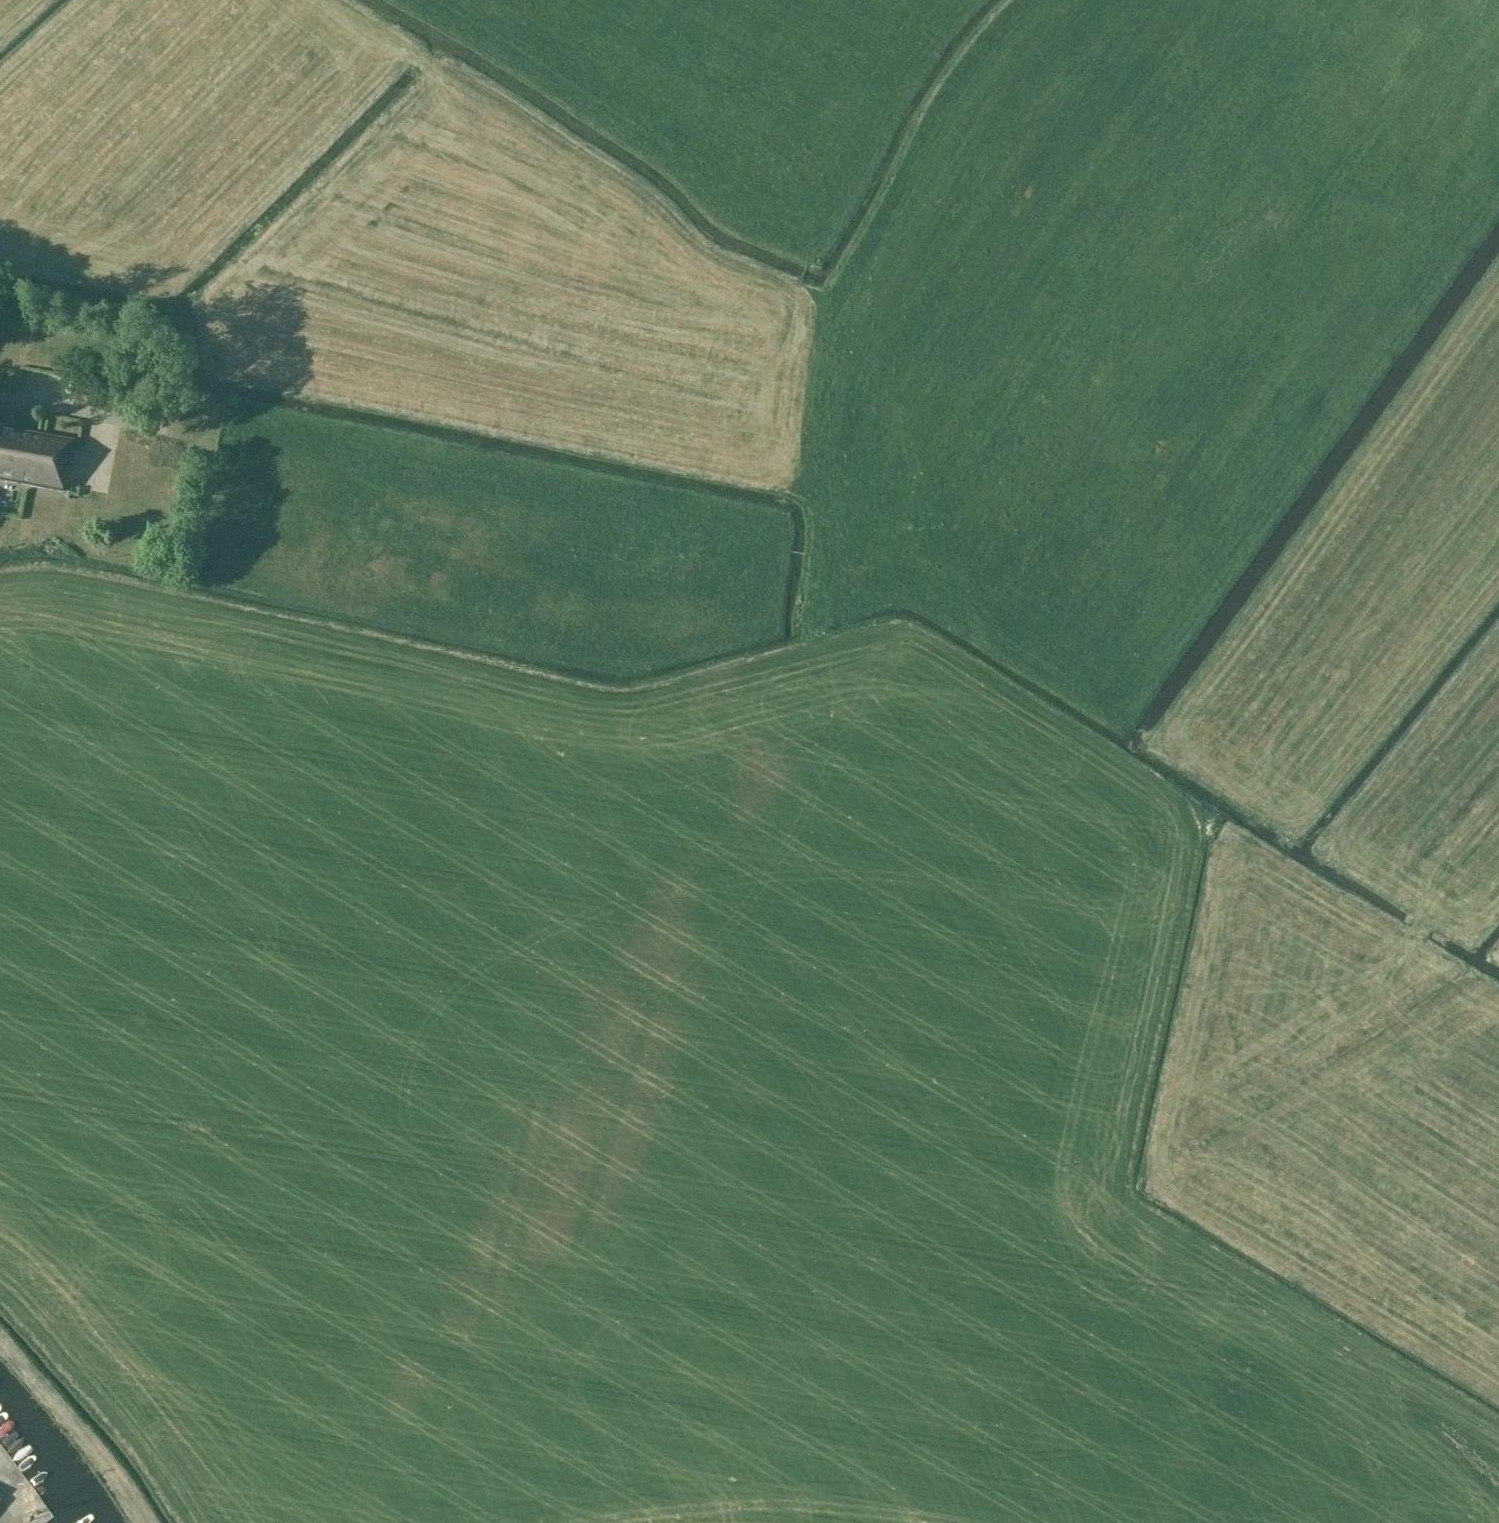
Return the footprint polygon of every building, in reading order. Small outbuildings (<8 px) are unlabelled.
[(64,492),(67,474),(65,474),(68,460),(70,461),(73,443),(0,429),(0,480),(64,492)]
